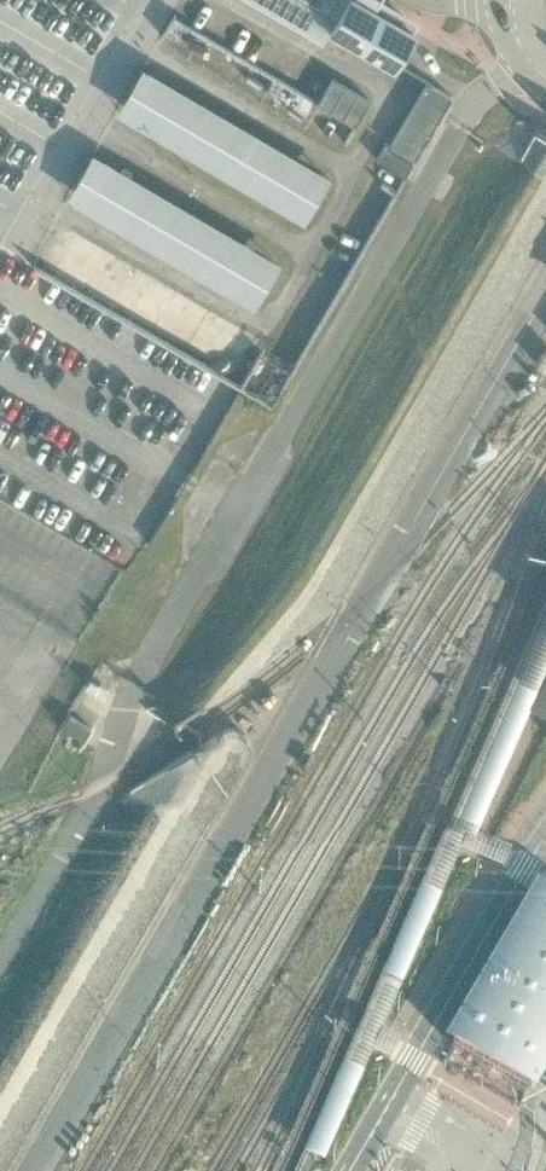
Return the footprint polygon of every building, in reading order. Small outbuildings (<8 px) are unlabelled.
[(334,25),(348,0),(260,0),(326,38),(334,25)] [(384,0),(348,0),(334,25),(397,61),(420,20),(388,2),(384,0)] [(388,2),(420,20),(423,15),(396,0),(384,0),(388,2)] [(174,15),(158,43),(344,147),(374,95),(209,1),(194,26),(174,15)] [(332,168),(147,62),(121,107),(305,214),(332,168)] [(277,405),(457,93),(429,77),(276,344),(267,339),(241,384),(277,405)] [(280,257),(97,149),(71,192),(255,301),(280,257)] [(518,664),(443,837),(356,1037),(304,1156),(323,1164),(371,1054),(396,1065),(402,1056),(407,1046),(389,1039),(380,1035),(459,856),(484,867),(503,875),(509,866),(515,856),(501,850),(495,847),(485,843),(468,835),(530,695),(545,702),(545,600),(518,664)] [(70,714),(62,727),(84,740),(92,727),(70,714)] [(444,1043),(450,1046),(455,1049),(459,1052),(462,1054),(466,1057),(469,1060),(473,1062),(476,1065),(480,1068),(483,1071),(486,1074),(490,1075),(494,1076),(499,1078),(503,1079),(507,1081),(511,1082),(515,1084),(519,1086),(523,1088),(528,1091),(534,1094),(541,1082),(545,1072),(545,892),(542,892),(531,889),(524,903),(519,912),(503,939),(496,952),(486,970),(474,991),(444,1043)]
